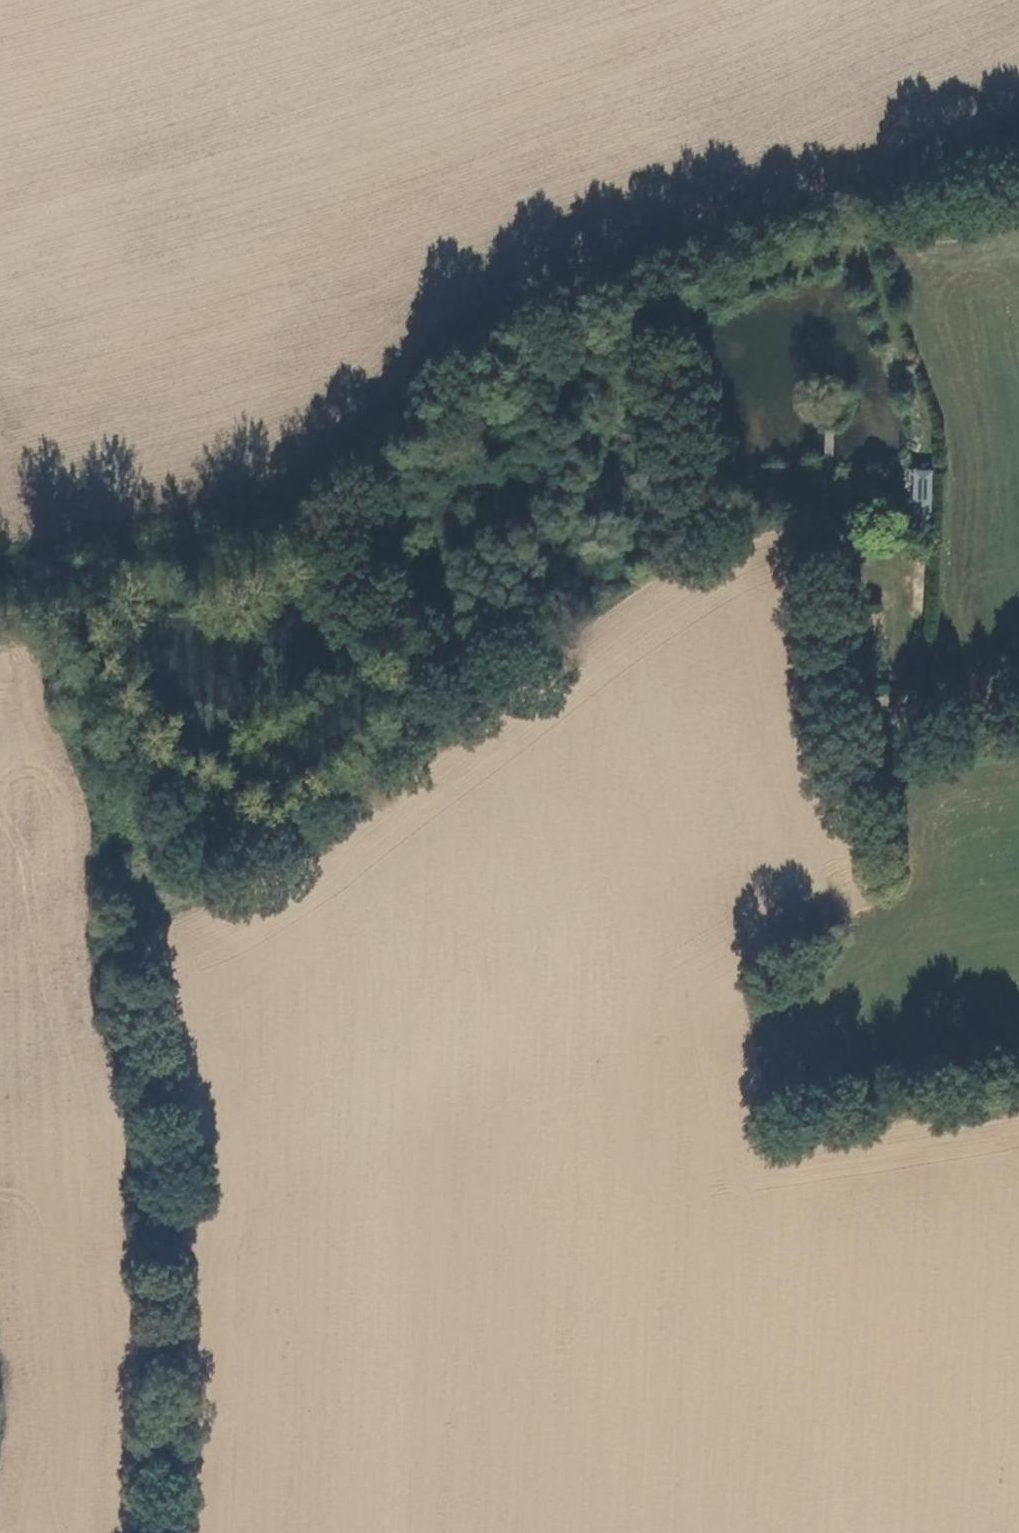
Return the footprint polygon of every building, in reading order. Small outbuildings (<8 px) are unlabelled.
[(930,516),(932,470),(913,469),(911,515),(930,516)]
